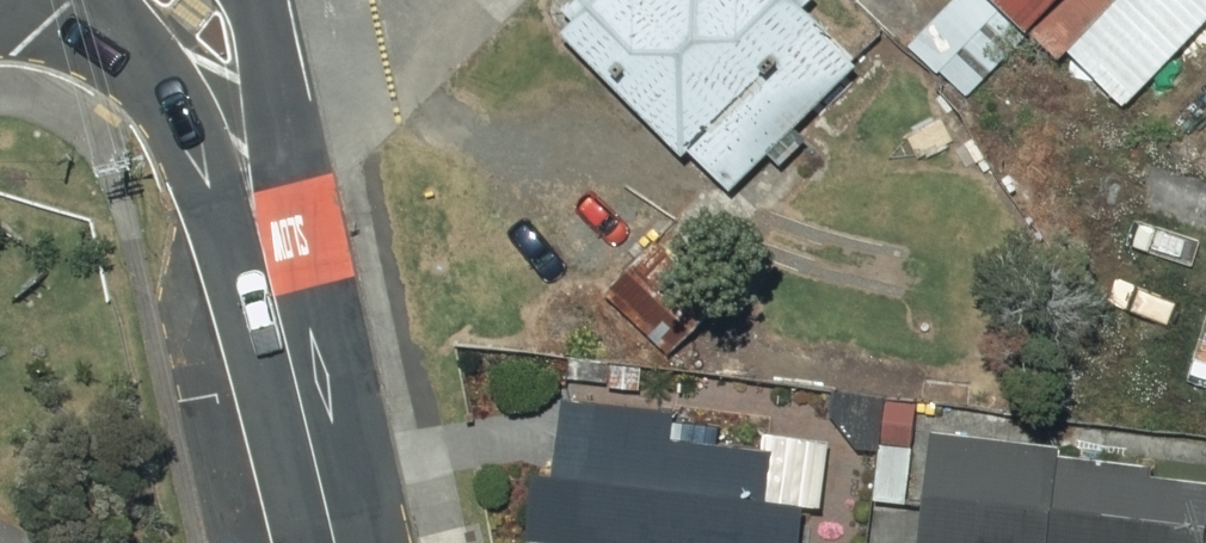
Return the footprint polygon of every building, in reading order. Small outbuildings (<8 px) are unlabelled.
[(729,193),(857,68),(791,0),(597,0),(560,37),(681,161),(688,154),(729,193)] [(960,102),(1061,0),(949,0),(904,48),(960,102)] [(604,292),(665,358),(718,311),(656,243),(604,292)] [(610,364),(567,360),(564,379),(606,384),(610,364)] [(639,366),(610,364),(608,387),(636,391),(639,366)] [(803,512),(767,508),(773,453),(669,441),(673,413),(562,400),(552,480),(532,478),(526,542),(800,542),(803,512)] [(887,404),(881,446),(910,450),(915,408),(887,404)] [(932,437),(918,542),(1205,542),(1205,539),(1205,487),(1154,481),(1155,471),(1060,460),(1061,451),(932,437)]
